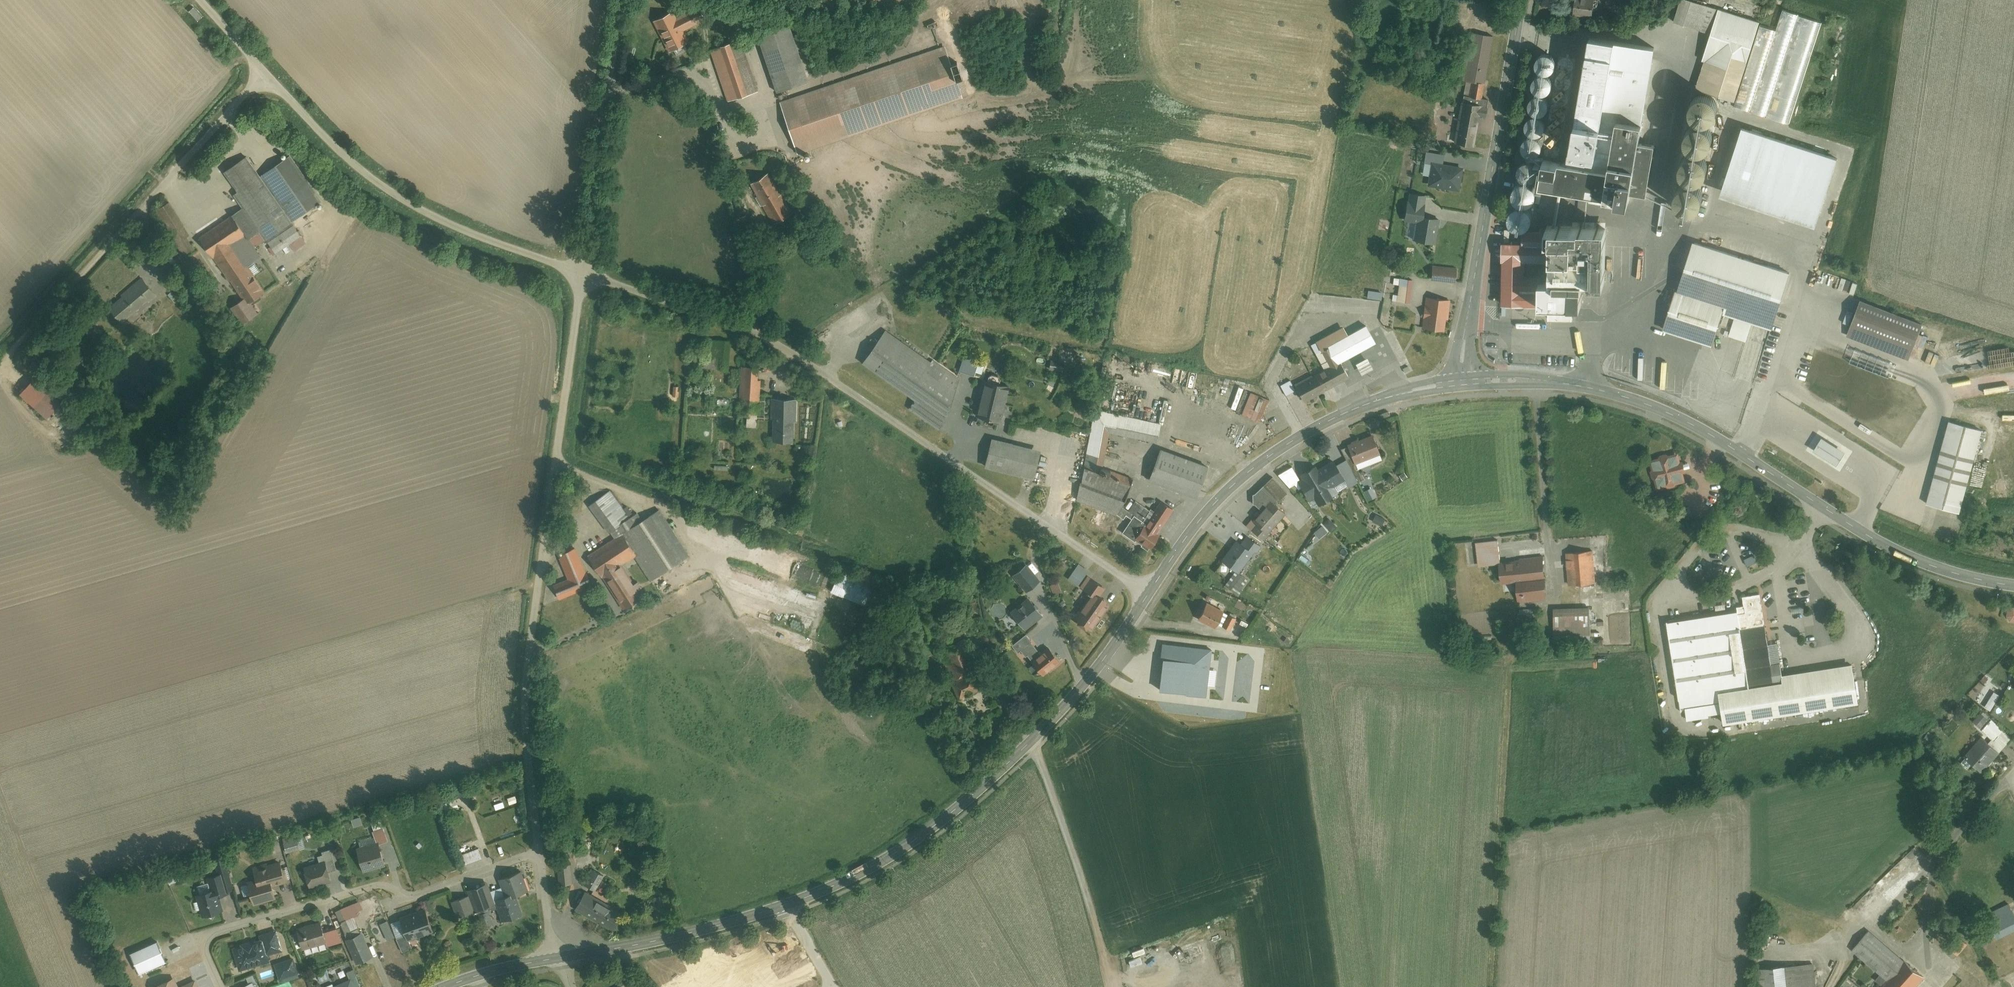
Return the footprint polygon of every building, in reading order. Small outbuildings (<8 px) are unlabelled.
[(1571,11),(1593,11),(1593,0),(1571,0),(1571,11)] [(1692,0),(1681,0),(1676,18),(1710,28),(1693,87),(1734,99),(1757,19),(1692,0)] [(672,6),(650,17),(667,50),(690,39),(684,27),(702,18),(697,7),(677,17),(672,6)] [(787,18),(753,30),(774,88),(808,76),(787,18)] [(1480,95),(1490,32),(1468,28),(1467,38),(1458,36),(1451,79),(1458,80),(1449,139),(1469,142),(1472,123),(1477,124),(1480,105),(1472,104),(1474,94),(1480,95)] [(1668,35),(1650,32),(1640,30),(1636,54),(1586,46),(1569,148),(1566,163),(1545,159),(1542,174),(1616,186),(1622,152),(1640,155),(1635,184),(1647,186),(1655,139),(1643,137),(1652,88),(1658,89),(1668,35)] [(737,36),(708,47),(726,96),(755,85),(737,36)] [(965,99),(959,84),(971,80),(966,64),(954,68),(947,47),(782,104),(800,156),(965,99)] [(1578,59),(1578,56),(1578,54),(1577,52),(1576,50),(1573,49),(1570,48),(1568,49),(1565,51),(1564,52),(1564,54),(1563,56),(1564,59),(1566,61),(1568,63),(1571,63),(1574,63),(1576,61),(1578,59)] [(1574,81),(1574,79),(1573,76),(1572,74),(1571,73),(1569,72),(1566,71),(1563,72),(1561,74),(1559,76),(1559,80),(1560,83),(1562,85),(1564,86),(1567,87),(1570,86),(1572,84),(1574,81)] [(1719,109),(1719,107),(1719,104),(1718,101),(1716,99),(1715,97),(1712,95),(1710,94),(1708,93),(1705,93),(1703,93),(1700,94),(1698,96),(1696,97),(1694,99),(1693,102),(1693,104),(1692,107),(1693,110),(1694,112),(1695,115),(1697,116),(1699,118),(1701,119),(1704,120),(1707,120),(1708,120),(1711,119),(1714,117),(1715,116),(1718,112),(1719,109)] [(1568,107),(1569,104),(1568,101),(1567,100),(1566,99),(1563,97),(1561,97),(1558,98),(1555,100),(1554,102),(1554,105),(1554,107),(1557,110),(1560,112),(1562,112),(1564,111),(1566,111),(1567,109),(1568,107)] [(1565,131),(1565,128),(1565,126),(1563,123),(1561,122),(1558,121),(1555,121),(1553,123),(1551,125),(1550,128),(1551,131),(1553,134),(1555,135),(1558,136),(1561,135),(1563,134),(1565,131)] [(1712,138),(1713,136),(1712,134),(1712,131),(1710,128),(1708,127),(1706,125),(1703,123),(1701,123),(1699,123),(1696,123),(1693,124),(1691,126),(1689,127),(1688,129),(1687,131),(1686,134),(1686,136),(1686,140),(1687,142),(1688,144),(1690,146),(1692,147),(1694,149),(1697,149),(1700,149),(1702,149),(1705,148),(1707,147),(1709,145),(1711,143),(1712,141),(1712,138)] [(1837,156),(1741,126),(1719,195),(1815,225),(1837,156)] [(1547,145),(1545,159),(1566,163),(1569,148),(1547,145)] [(242,185),(238,189),(282,247),(304,230),(295,218),(325,196),(291,150),(264,169),(250,150),(228,166),(242,185)] [(1445,154),(1428,150),(1423,173),(1430,175),(1428,184),(1459,190),(1464,167),(1443,163),(1445,154)] [(1708,167),(1709,164),(1709,162),(1708,160),(1706,157),(1705,155),(1703,153),(1700,152),(1698,151),(1695,151),(1692,151),(1690,152),(1688,154),(1686,155),(1684,158),(1683,159),(1682,163),(1682,164),(1682,167),(1683,169),(1685,172),(1686,174),(1688,176),(1691,177),(1693,178),(1695,178),(1698,178),(1700,177),(1702,176),(1705,174),(1706,172),(1708,169),(1708,167)] [(1640,155),(1622,152),(1616,186),(1616,192),(1633,195),(1635,184),(1640,155)] [(769,169),(748,179),(768,218),(788,208),(769,169)] [(1705,197),(1705,194),(1705,192),(1704,189),(1703,187),(1701,185),(1699,183),(1696,182),(1694,181),(1691,181),(1688,181),(1686,182),(1683,184),(1681,186),(1680,187),(1679,190),(1679,192),(1678,195),(1679,198),(1679,200),(1681,202),(1683,204),(1685,206),(1688,207),(1690,208),(1692,208),(1695,207),(1697,206),(1699,205),(1701,204),(1703,202),(1704,200),(1705,197)] [(1413,242),(1436,246),(1441,217),(1423,214),(1425,198),(1410,196),(1406,225),(1415,227),(1413,242)] [(233,209),(193,239),(241,303),(267,284),(250,261),(264,250),(233,209)] [(748,216),(738,220),(743,232),(753,228),(748,216)] [(1565,323),(1565,304),(1573,304),(1573,286),(1550,285),(1551,228),(1523,227),(1523,237),(1505,237),(1504,304),(1542,304),(1542,323),(1565,323)] [(1551,228),(1550,285),(1573,286),(1600,286),(1601,229),(1551,228)] [(1769,324),(1787,271),(1691,238),(1660,328),(1709,344),(1721,308),(1769,324)] [(176,246),(164,256),(170,262),(182,253),(176,246)] [(1451,278),(1452,263),(1421,262),(1420,277),(1451,278)] [(1410,277),(1395,276),(1395,301),(1409,301),(1410,277)] [(141,280),(109,307),(125,326),(157,300),(141,280)] [(174,292),(169,296),(176,304),(181,300),(174,292)] [(1444,298),(1422,297),(1420,325),(1443,326),(1444,298)] [(1922,320),(1860,297),(1846,334),(1909,357),(1922,320)] [(248,301),(235,311),(248,327),(261,316),(248,301)] [(1325,363),(1373,340),(1365,325),(1346,335),(1342,328),(1315,342),(1325,363)] [(959,375),(891,330),(869,363),(915,394),(909,404),(941,426),(959,375)] [(95,331),(89,336),(95,342),(100,336),(95,331)] [(1852,346),(1848,359),(1891,375),(1896,361),(1852,346)] [(967,351),(964,366),(982,370),(985,355),(967,351)] [(76,353),(67,362),(76,370),(85,360),(76,353)] [(757,362),(738,362),(738,412),(757,412),(757,362)] [(1294,384),(1302,401),(1348,379),(1340,362),(1294,384)] [(1178,370),(1175,386),(1195,389),(1198,374),(1178,370)] [(61,396),(38,374),(23,389),(46,412),(61,396)] [(985,383),(977,416),(999,421),(1007,388),(985,383)] [(789,395),(771,395),(770,438),(788,439),(789,395)] [(1154,436),(1159,421),(1091,406),(1075,498),(1113,511),(1126,476),(1096,466),(1102,426),(1154,436)] [(1957,418),(1934,497),(1963,506),(1986,426),(1957,418)] [(1351,454),(1324,467),(1300,479),(1317,508),(1340,495),(1332,481),(1350,473),(1353,480),(1367,473),(1364,466),(1360,459),(1379,450),(1370,433),(1346,445),(1351,454)] [(991,439),(985,465),(1028,476),(1035,449),(991,439)] [(1822,440),(1814,454),(1838,469),(1846,455),(1822,440)] [(1155,444),(1144,473),(1192,492),(1204,463),(1155,444)] [(1652,459),(1657,482),(1682,476),(1676,453),(1652,459)] [(1288,468),(1280,475),(1292,489),(1300,482),(1288,468)] [(1240,537),(1222,558),(1234,569),(1247,554),(1249,556),(1269,534),(1262,527),(1280,507),(1270,498),(1279,488),(1268,477),(1250,497),(1261,507),(1251,518),(1259,525),(1244,541),(1240,537)] [(653,575),(690,551),(660,506),(637,521),(615,488),(594,502),(615,535),(592,550),(627,603),(643,593),(623,562),(638,552),(653,575)] [(1120,527),(1148,545),(1173,506),(1160,497),(1151,511),(1133,500),(1125,512),(1128,514),(1120,527)] [(1107,518),(1101,528),(1112,535),(1118,525),(1107,518)] [(1493,534),(1472,536),(1474,563),(1496,561),(1493,534)] [(589,582),(573,546),(555,554),(565,575),(550,582),(557,596),(589,582)] [(1591,551),(1569,553),(1572,582),(1594,579),(1591,551)] [(1547,595),(1543,557),(1499,561),(1502,584),(1516,583),(1518,598),(1547,595)] [(1021,573),(1030,586),(1040,579),(1031,566),(1021,573)] [(842,571),(838,582),(848,586),(844,598),(875,610),(884,587),(842,571)] [(1077,614),(1089,624),(1110,598),(1102,592),(1106,586),(1093,576),(1086,586),(1094,592),(1077,614)] [(1708,704),(1711,722),(1848,701),(1842,659),(1767,671),(1755,590),(1731,593),(1733,605),(1662,616),(1676,709),(1708,704)] [(1013,610),(1023,625),(1040,614),(1029,599),(1013,610)] [(1205,603),(1198,617),(1219,627),(1226,613),(1205,603)] [(1588,608),(1554,609),(1555,635),(1589,634),(1588,608)] [(1231,616),(1226,628),(1233,631),(1239,620),(1231,616)] [(1026,649),(1044,673),(1062,660),(1052,645),(1041,653),(1028,634),(1016,643),(1022,652),(1026,649)] [(963,638),(936,650),(958,700),(976,692),(967,671),(976,667),(963,638)] [(1212,648),(1162,642),(1160,657),(1161,657),(1157,689),(1186,693),(1206,696),(1212,648)] [(1010,685),(1001,691),(1005,698),(1014,693),(1010,685)] [(1998,712),(1986,703),(1982,708),(1994,717),(1998,712)] [(1964,752),(1977,767),(2012,733),(1996,716),(1987,724),(1999,736),(1992,742),(1984,733),(1964,752)] [(370,833),(374,847),(359,851),(364,870),(384,864),(379,846),(383,844),(380,831),(370,833)] [(283,842),(286,852),(299,848),(296,838),(283,842)] [(478,847),(463,852),(467,862),(481,858),(478,847)] [(319,853),(321,862),(307,866),(312,884),(331,878),(328,866),(333,864),(329,850),(319,853)] [(568,855),(555,857),(558,882),(571,880),(568,855)] [(211,860),(215,873),(209,875),(213,889),(197,894),(204,915),(222,909),(216,893),(228,889),(222,871),(218,858),(211,860)] [(249,887),(253,899),(281,891),(277,880),(284,877),(281,866),(258,873),(261,884),(249,887)] [(169,874),(171,881),(182,878),(180,871),(169,874)] [(530,891),(522,871),(503,879),(507,888),(492,894),(488,884),(470,891),(472,897),(456,903),(462,919),(500,905),(506,921),(523,915),(516,897),(530,891)] [(620,913),(585,894),(575,910),(611,930),(620,913)] [(350,915),(339,919),(354,960),(373,954),(360,914),(365,912),(360,899),(346,903),(350,915)] [(2004,908),(1985,917),(2009,968),(2013,965),(2013,929),(2004,908)] [(407,917),(412,932),(436,924),(431,909),(407,917)] [(404,919),(393,924),(405,952),(416,947),(404,919)] [(322,922),(299,931),(304,944),(327,936),(322,922)] [(1864,927),(1848,947),(1881,974),(1870,986),(1909,986),(1921,973),(1864,927)] [(263,933),(270,954),(288,948),(282,928),(263,933)] [(487,946),(482,933),(469,938),(474,951),(487,946)] [(1960,937),(1950,949),(1961,957),(1971,946),(1960,937)] [(235,946),(241,970),(271,963),(265,938),(235,946)] [(157,941),(131,953),(139,972),(166,960),(157,941)] [(276,957),(282,980),(299,976),(293,953),(276,957)] [(1756,969),(1757,986),(1815,986),(1814,965),(1756,969)] [(362,984),(355,968),(348,971),(351,978),(330,986),(356,986),(362,984)] [(1955,972),(1944,986),(1973,986),(1974,986),(1955,972)] [(157,986),(158,986),(180,986),(175,977),(157,986)]
